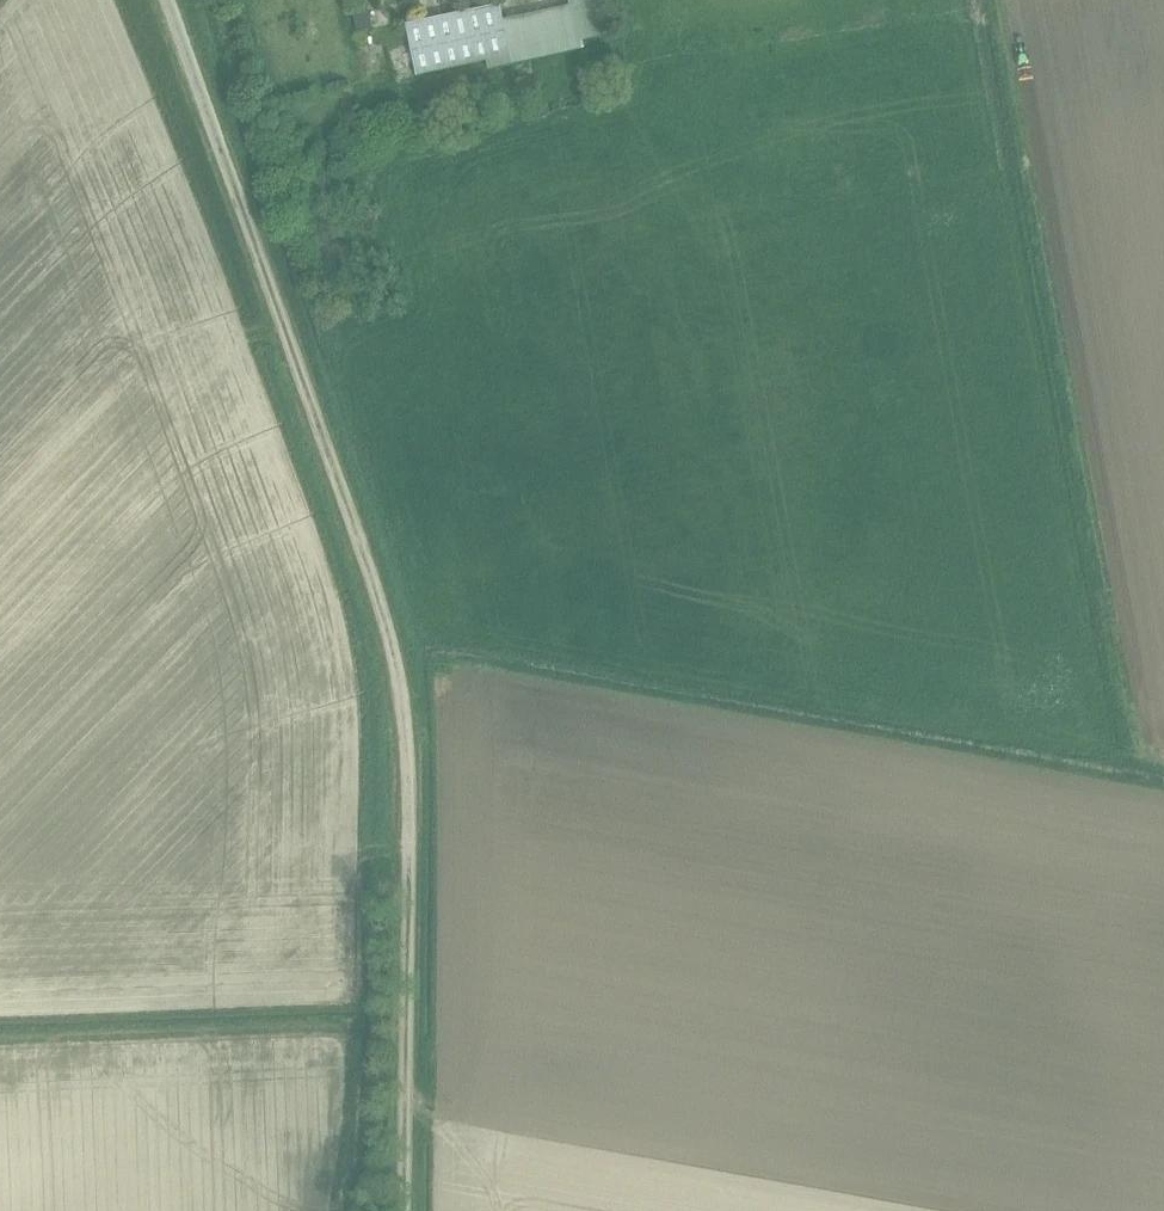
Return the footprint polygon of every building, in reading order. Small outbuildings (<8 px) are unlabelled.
[(376,1),(380,21),(397,17),(394,0),(379,0),(376,1)] [(407,24),(418,74),(486,59),(488,68),(513,63),(582,47),(580,41),(609,35),(601,0),(568,0),(569,6),(503,20),(500,4),(407,24)] [(442,11),(453,9),(452,0),(440,0),(442,11)]
